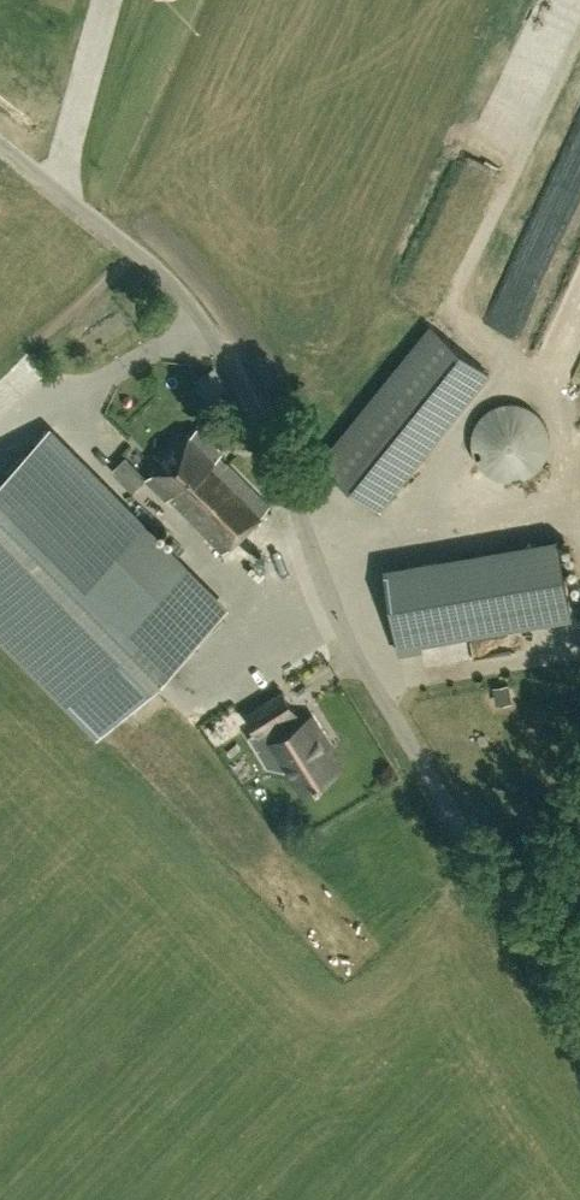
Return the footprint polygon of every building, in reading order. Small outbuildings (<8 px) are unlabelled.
[(430,323),(321,459),(379,506),(488,370),(430,323)] [(472,428),(470,441),(472,453),(478,464),(488,473),(499,479),(512,481),(524,479),(535,473),(544,464),(550,452),(552,440),(550,427),(544,416),(535,407),(523,401),(511,399),(498,401),(487,407),(478,416),(472,428)] [(221,551),(269,504),(219,454),(221,452),(198,428),(195,426),(144,476),(165,498),(167,496),(221,551)] [(48,429),(0,476),(0,630),(99,730),(224,607),(48,429)] [(386,571),(399,646),(571,617),(558,541),(386,571)] [(524,671),(496,682),(521,747),(550,736),(524,671)] [(311,713),(301,719),(294,708),(283,689),(248,712),(258,729),(259,730),(267,725),(295,770),(308,791),(338,772),(318,738),(316,734),(321,730),(311,713)] [(259,730),(258,729),(250,734),(269,765),(295,770),(267,725),(259,730)]
